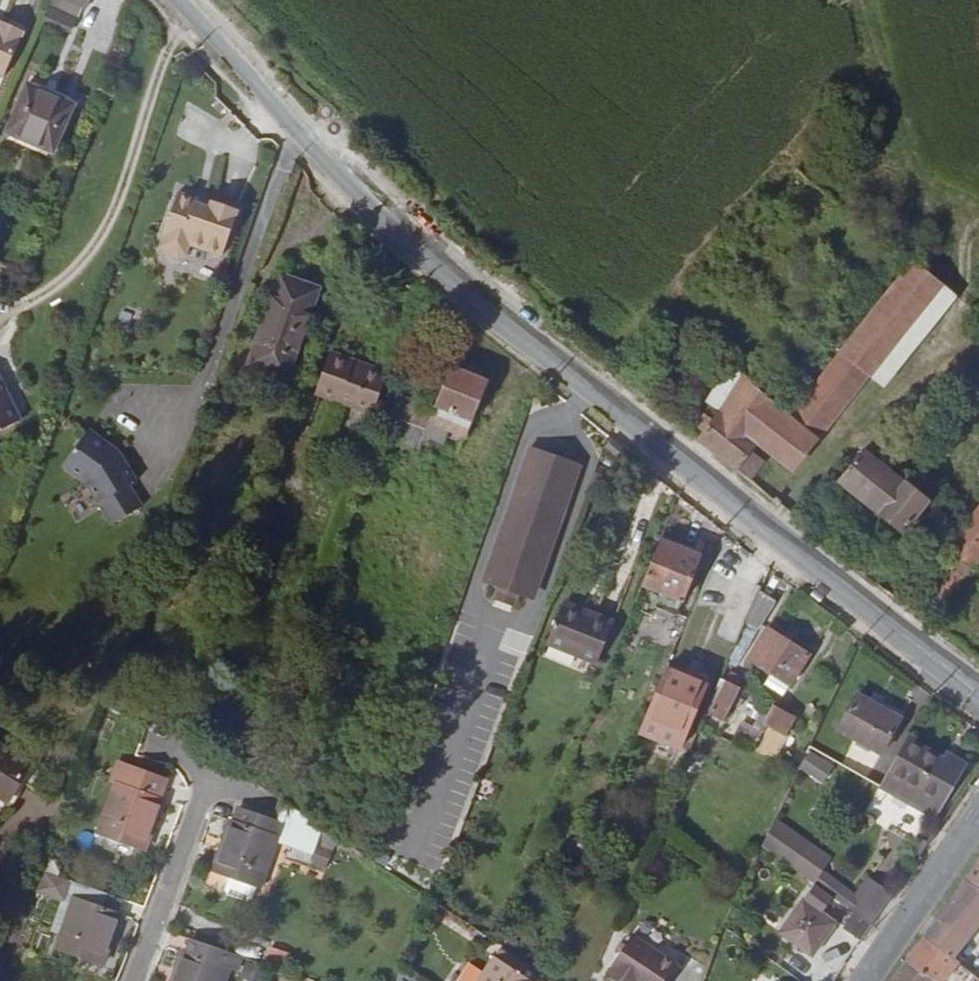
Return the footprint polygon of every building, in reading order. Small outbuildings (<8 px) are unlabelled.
[(3,81),(24,34),(1,25),(0,27),(0,79),(3,81)] [(74,105),(30,81),(5,126),(49,150),(74,105)] [(199,193),(180,186),(165,230),(168,231),(164,241),(167,251),(179,254),(187,249),(190,240),(224,251),(241,206),(214,197),(213,201),(198,195),(199,193)] [(869,375),(940,285),(913,264),(841,352),(867,374),(869,375)] [(248,366),(255,369),(286,282),(279,280),(248,366)] [(286,282),(255,369),(285,380),(316,293),(286,282)] [(734,470),(747,454),(756,442),(792,472),(867,374),(841,352),(829,367),(789,418),(774,406),(776,403),(743,372),(742,375),(718,410),(698,441),(734,470)] [(364,412),(377,374),(351,364),(352,362),(327,353),(312,393),(364,412)] [(351,364),(377,374),(378,371),(352,362),(351,364)] [(706,400),(718,410),(742,375),(730,364),(706,400)] [(430,414),(390,398),(382,422),(384,422),(376,442),(415,457),(418,448),(425,450),(428,443),(434,445),(439,433),(464,442),(484,389),(447,374),(430,414)] [(19,416),(0,375),(0,424),(19,416)] [(82,435),(56,474),(81,491),(108,535),(140,513),(127,493),(134,488),(114,457),(82,435)] [(617,465),(624,456),(611,446),(604,455),(617,465)] [(577,469),(528,451),(479,587),(528,605),(577,469)] [(927,503),(864,451),(837,483),(901,535),(927,503)] [(734,470),(748,481),(760,464),(747,454),(734,470)] [(587,493),(599,498),(603,486),(591,481),(587,493)] [(587,493),(585,499),(597,503),(599,498),(587,493)] [(927,624),(978,559),(978,510),(947,550),(960,561),(917,617),(927,624)] [(657,545),(627,619),(667,636),(697,562),(657,545)] [(757,597),(759,592),(731,580),(717,613),(744,625),(757,597)] [(775,606),(757,597),(744,625),(757,632),(775,606)] [(610,630),(559,609),(542,650),(593,672),(610,630)] [(787,690),(808,659),(768,633),(747,664),(787,690)] [(698,691),(663,675),(636,739),(676,757),(697,710),(691,708),(698,691)] [(728,715),(739,693),(726,687),(714,708),(728,715)] [(704,694),(698,691),(691,708),(697,710),(704,694)] [(101,708),(107,713),(108,711),(113,698),(106,694),(101,708)] [(113,698),(108,711),(121,720),(125,707),(113,698)] [(877,763),(896,728),(855,703),(835,738),(877,763)] [(783,716),(772,711),(762,730),(773,735),(783,716)] [(755,739),(760,727),(741,720),(736,732),(755,739)] [(902,745),(859,823),(883,837),(907,794),(912,798),(906,810),(927,822),(944,793),(947,795),(964,765),(950,757),(943,768),(935,763),(902,745)] [(820,785),(833,765),(810,750),(797,770),(820,785)] [(950,757),(942,752),(935,763),(943,768),(950,757)] [(0,757),(0,803),(4,806),(25,774),(0,757)] [(156,803),(162,785),(113,768),(107,786),(112,787),(95,837),(141,854),(159,805),(156,803)] [(318,832),(281,807),(275,826),(233,812),(209,875),(255,892),(273,843),(291,850),(309,856),(318,832)] [(804,855),(768,829),(756,854),(788,877),(797,865),(804,855)] [(306,864),(309,856),(291,850),(288,857),(306,864)] [(950,956),(954,959),(978,927),(978,857),(966,875),(923,938),(950,956)] [(864,913),(797,865),(788,877),(811,894),(834,910),(854,925),(867,934),(883,912),(870,903),(864,913)] [(118,905),(67,887),(62,902),(70,904),(53,953),(101,970),(118,921),(114,918),(118,905)] [(834,910),(811,894),(777,940),(811,963),(833,933),(823,926),(834,910)] [(855,951),(867,934),(854,925),(842,942),(855,951)] [(954,959),(950,956),(923,938),(889,980),(929,980),(930,979),(933,980),(938,980),(954,959)] [(237,961),(187,943),(182,957),(178,955),(169,980),(221,980),(223,974),(231,976),(237,961)] [(603,980),(668,980),(672,973),(674,971),(626,943),(603,980)] [(284,967),(289,952),(270,946),(265,960),(284,967)] [(492,963),(480,980),(518,980),(492,963)]
